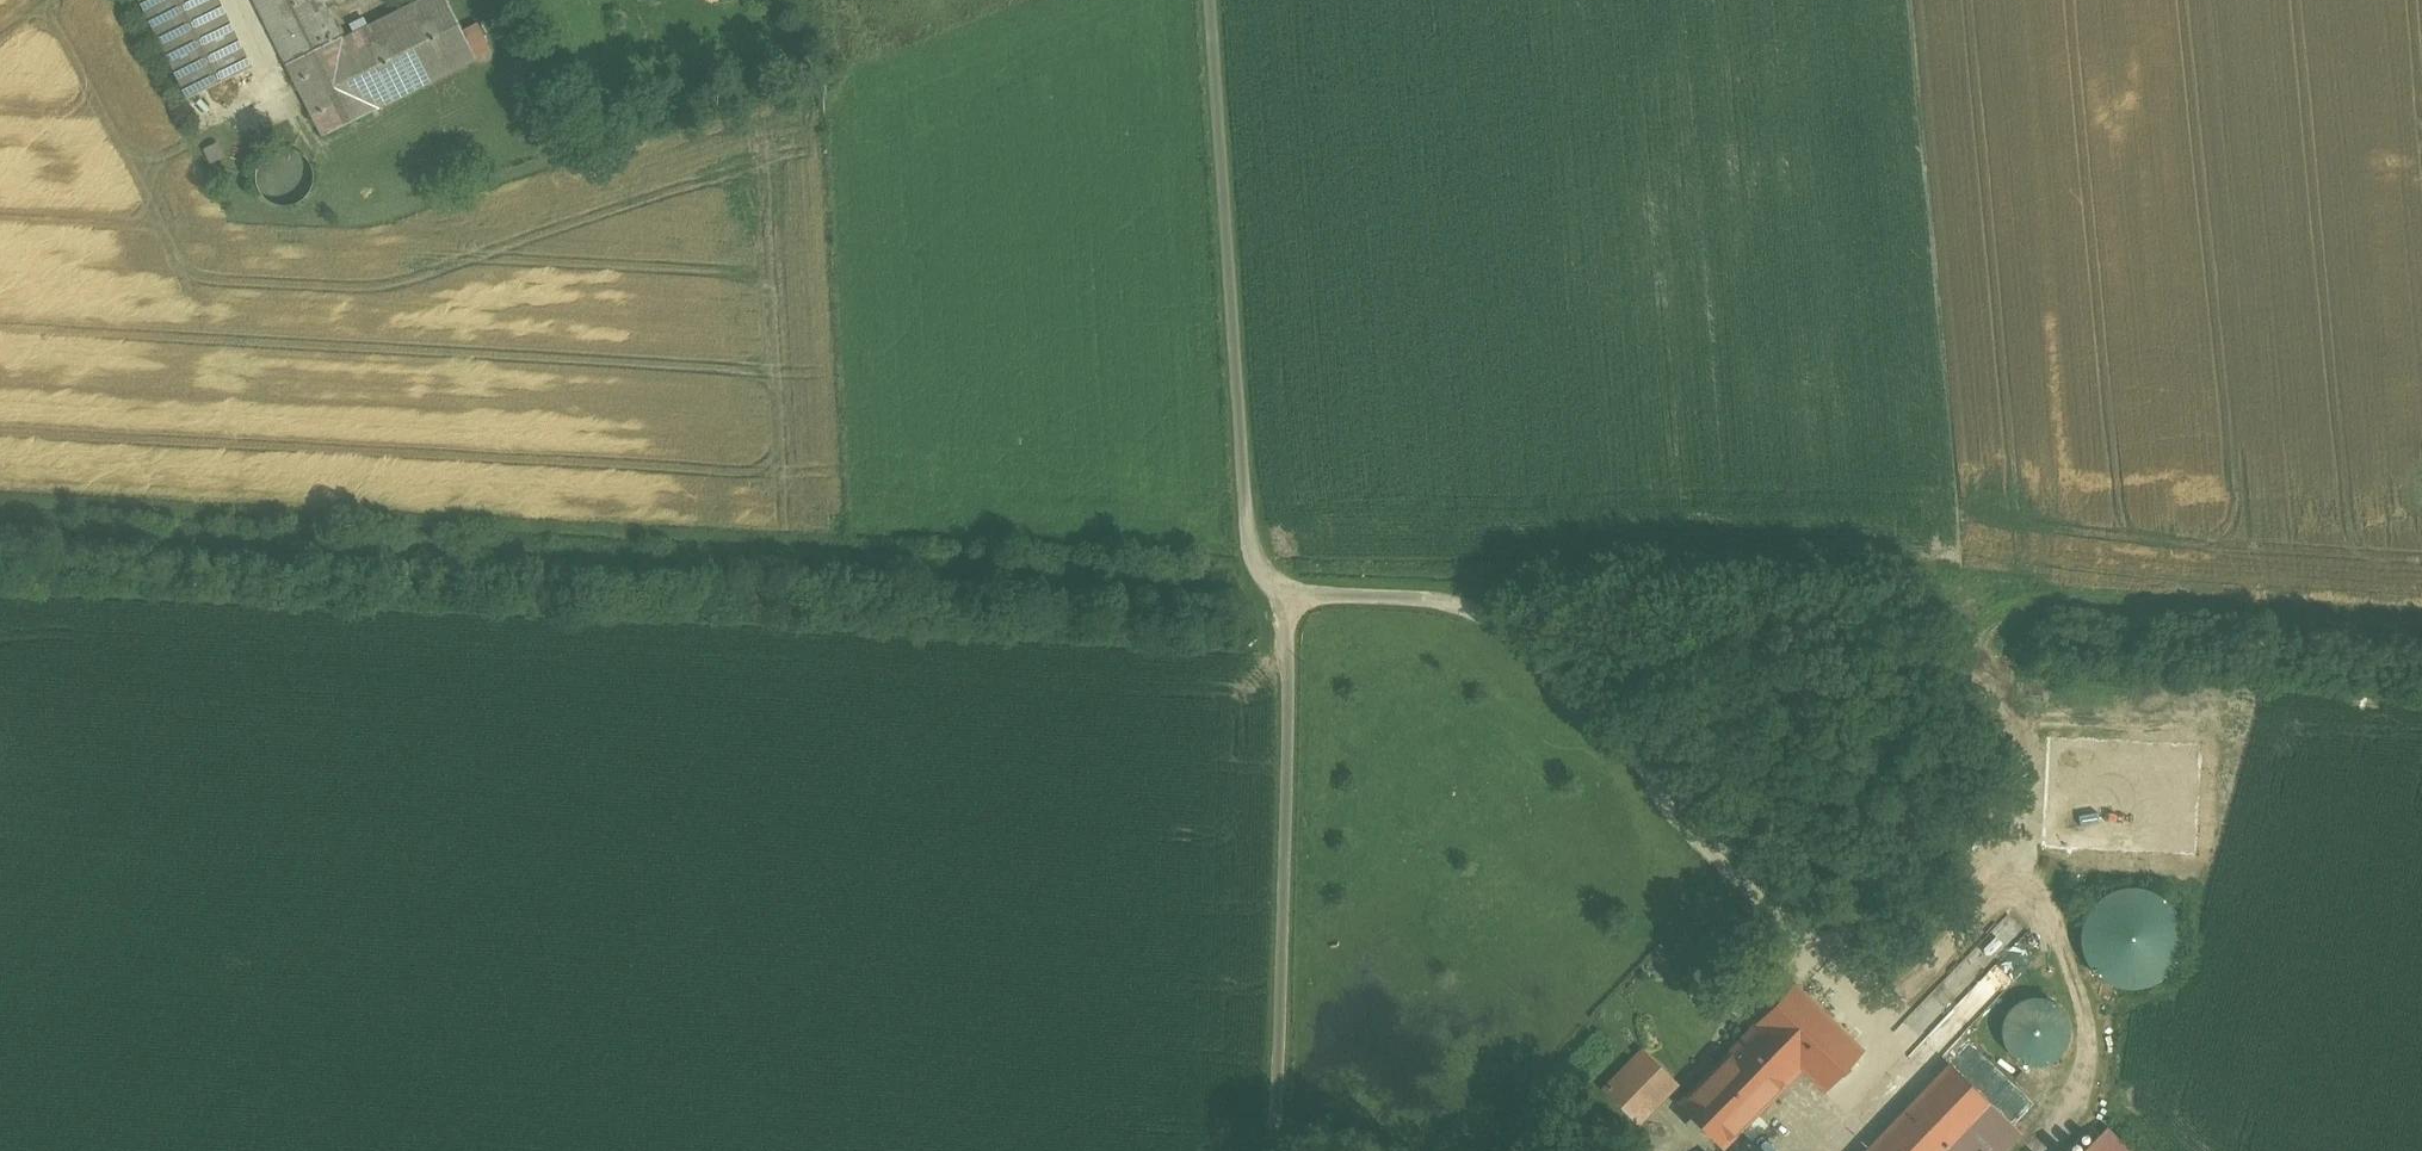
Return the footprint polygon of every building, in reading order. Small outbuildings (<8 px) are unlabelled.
[(190,97),(252,67),(219,0),(143,0),(190,97)] [(325,135),(477,59),(447,0),(424,0),(344,40),(325,2),(328,0),(257,0),(325,135)] [(313,188),(315,177),(313,166),(306,157),(297,151),(286,149),(275,151),(266,158),(260,167),(258,178),(261,189),(267,198),(276,204),(287,206),(298,203),(307,197),(313,188)] [(2182,991),(2200,902),(2112,884),(2094,974),(2182,991)] [(1865,1050),(1798,985),(1742,1043),(1760,1061),(1758,1065),(1783,1089),(1803,1069),(1825,1091),(1865,1050)] [(2072,997),(2011,1010),(2023,1069),(2084,1056),(2072,997)] [(1945,1021),(1928,1040),(1942,1052),(1959,1033),(1945,1021)] [(1742,1043),(1683,1104),(1726,1146),(1757,1114),(1758,1115),(1783,1089),(1758,1065),(1760,1061),(1742,1043)] [(1952,1066),(1870,1150),(1992,1150),(2015,1126),(1952,1066)] [(1666,1095),(1647,1077),(1628,1096),(1646,1115),(1666,1095)] [(2109,1131),(2089,1150),(2129,1150),(2109,1131)]
